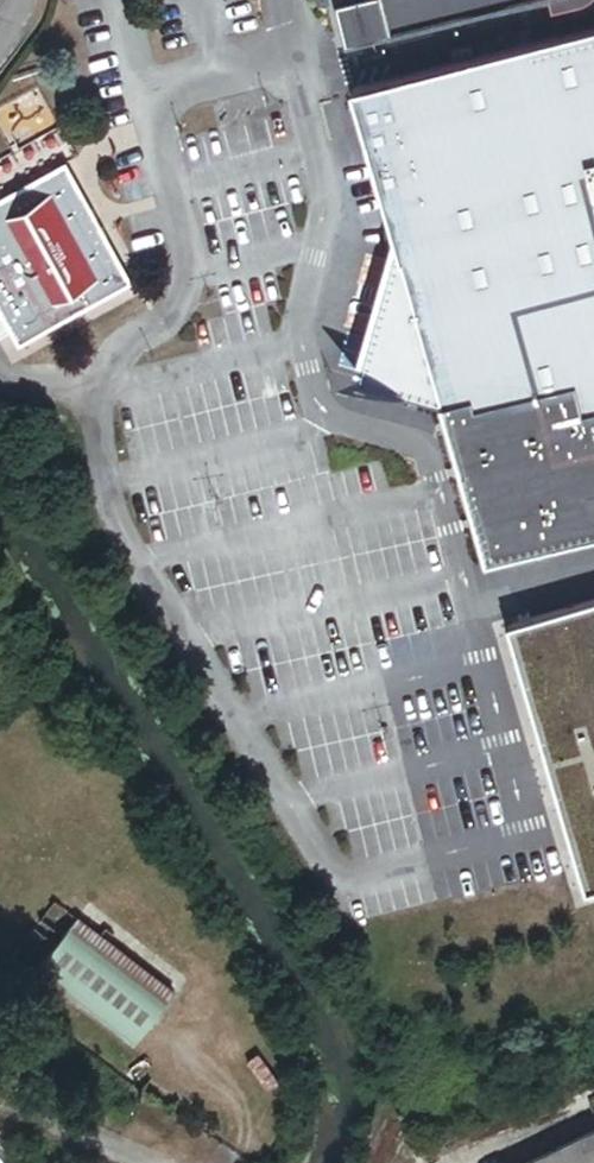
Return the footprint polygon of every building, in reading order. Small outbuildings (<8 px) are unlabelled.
[(336,8),(346,52),(552,2),(560,0),(370,0),(336,8)] [(552,2),(555,16),(593,6),(593,0),(560,0),(552,2)] [(368,388),(448,405),(487,564),(593,537),(593,32),(355,89),(402,264),(368,388)] [(67,162),(0,199),(0,340),(12,333),(20,346),(134,282),(67,162)] [(593,890),(593,599),(532,617),(523,620),(510,623),(589,891),(593,890)] [(79,918),(33,977),(129,1052),(175,993),(79,918)] [(530,1162),(593,1162),(593,1132),(530,1162)]
